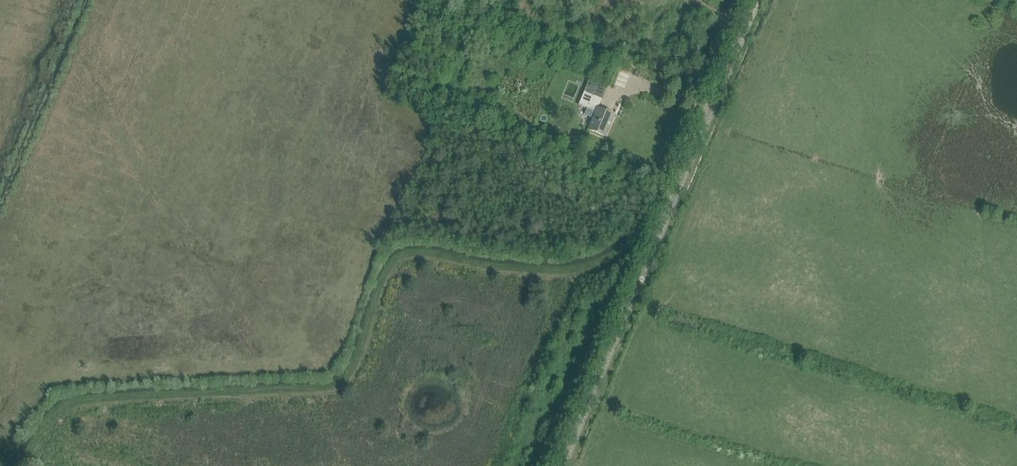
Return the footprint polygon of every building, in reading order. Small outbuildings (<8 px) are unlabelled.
[(596,112),(589,130),(605,136),(614,115),(598,108),(602,99),(584,91),(578,105),(596,112)]
